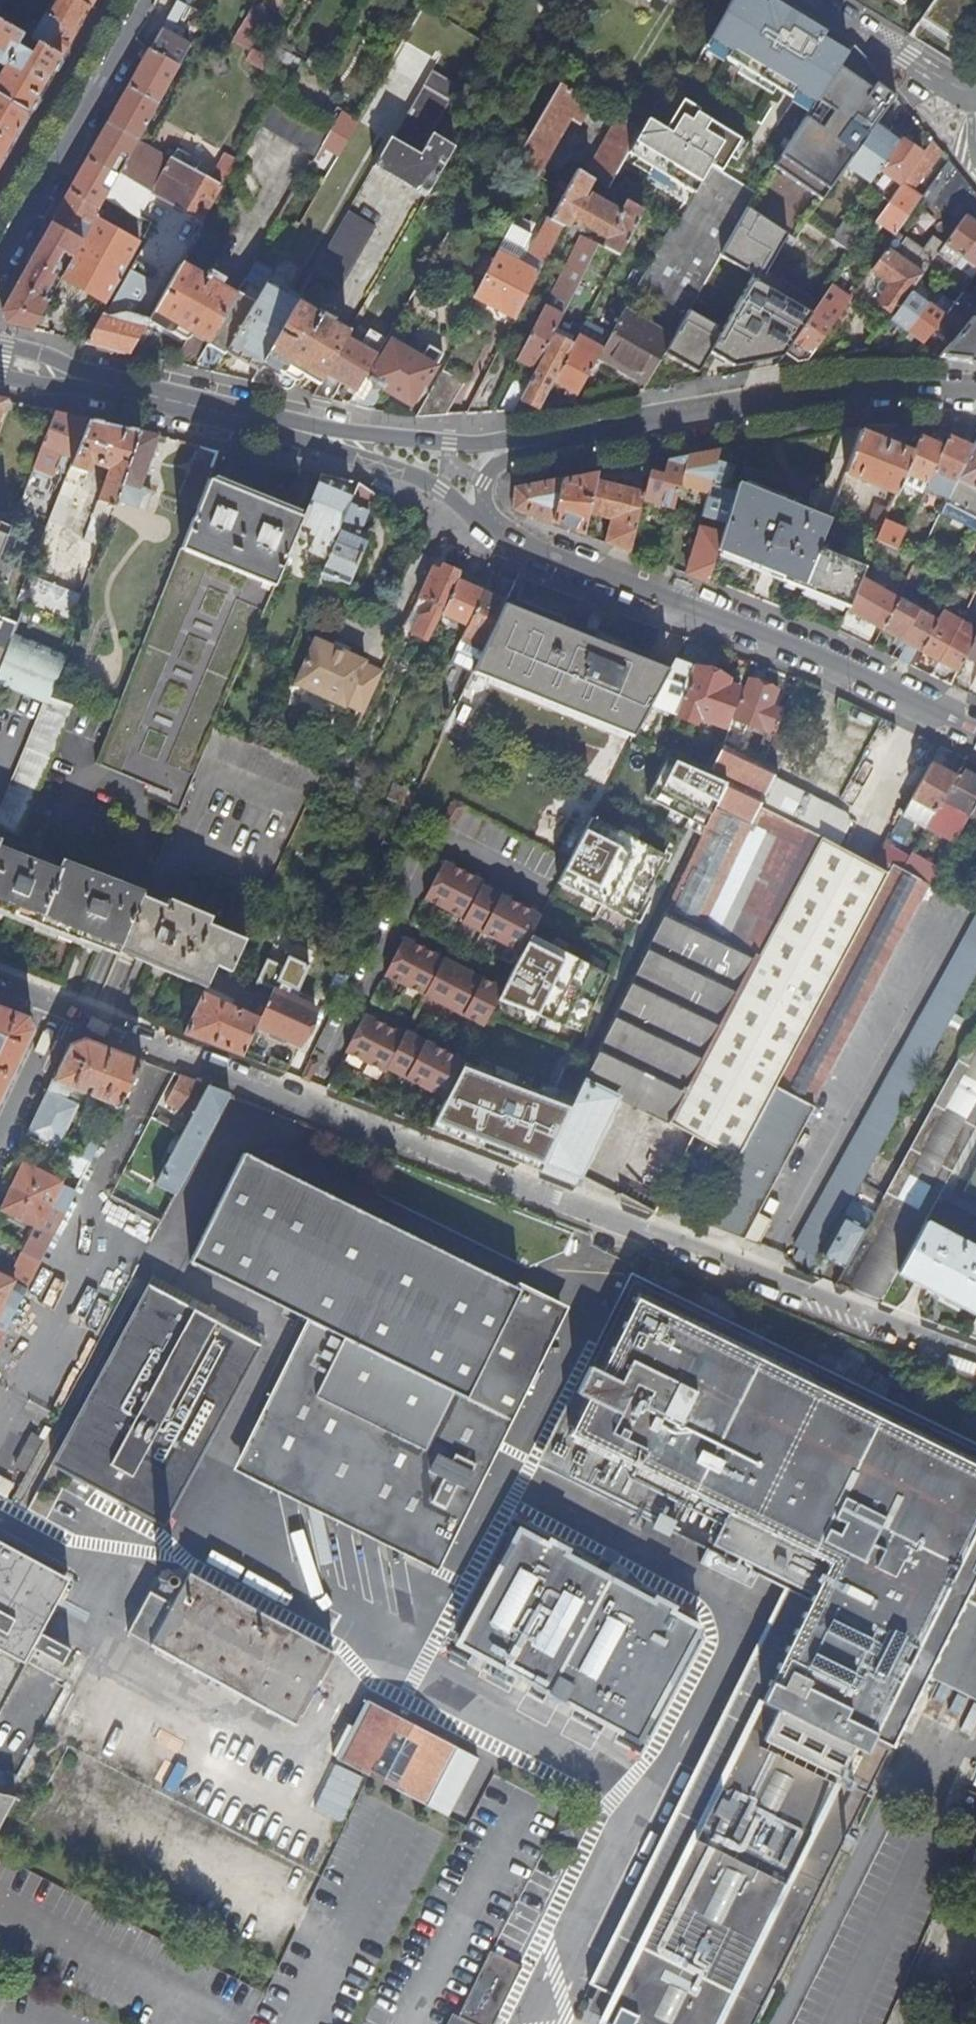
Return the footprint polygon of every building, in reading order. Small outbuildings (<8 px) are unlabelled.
[(44,12),(75,31),(82,18),(90,5),(80,0),(51,0),(44,12)] [(181,10),(185,3),(188,5),(191,0),(176,0),(173,6),(181,10)] [(763,0),(736,0),(722,26),(714,41),(733,52),(729,59),(785,92),(789,86),(819,104),(842,68),(851,54),(825,38),(829,32),(827,30),(799,13),(777,0),(771,0),(769,4),(763,0)] [(922,22),(938,31),(928,46),(956,63),(975,32),(975,0),(938,0),(922,22)] [(183,32),(181,27),(174,23),(181,10),(173,6),(160,28),(161,28),(180,39),(183,32)] [(29,37),(37,41),(61,55),(66,47),(75,31),(44,12),(29,37)] [(234,37),(251,46),(265,21),(248,12),(234,37)] [(4,65),(0,73),(0,95),(28,112),(41,90),(61,55),(37,41),(30,52),(16,44),(23,33),(0,20),(0,62),(4,65)] [(922,22),(913,36),(928,46),(938,31),(922,22)] [(180,39),(161,28),(150,48),(179,64),(189,44),(180,39)] [(287,75),(298,57),(277,45),(270,57),(266,65),(285,75),(287,75)] [(270,57),(252,47),(246,56),(265,67),(266,65),(270,57)] [(158,102),(179,64),(150,48),(149,48),(137,70),(128,85),(158,102)] [(558,83),(567,87),(575,73),(548,57),(539,72),(558,83)] [(750,211),(787,235),(797,242),(804,233),(811,223),(851,167),(881,123),(898,100),(896,98),(874,79),(870,86),(842,68),(819,104),(760,194),(750,211)] [(438,123),(458,87),(431,72),(425,83),(394,138),(420,153),(432,132),(438,123)] [(515,160),(537,173),(538,173),(571,114),(582,120),(593,101),(567,87),(558,83),(515,160)] [(138,138),(158,102),(128,85),(118,102),(107,122),(138,138)] [(6,149),(28,112),(0,95),(0,160),(6,149)] [(330,129),(274,96),(259,122),(316,154),(322,143),(330,129)] [(638,135),(629,151),(695,191),(695,190),(712,161),(727,171),(746,142),(697,110),(699,106),(682,97),(666,126),(648,116),(643,126),(641,129),(638,135)] [(346,131),(351,134),(359,119),(341,109),(330,129),(322,143),(335,151),(346,131)] [(638,135),(641,129),(618,116),(586,172),(592,176),(609,186),(614,177),(629,151),(638,135)] [(138,138),(107,122),(94,145),(87,158),(118,174),(138,138)] [(881,123),(851,167),(874,183),(904,140),(881,123)] [(390,136),(374,164),(415,187),(416,184),(429,191),(454,146),(432,132),(420,153),(394,138),(390,136)] [(154,187),(171,156),(138,138),(118,174),(106,195),(140,214),(152,192),(153,190),(154,187)] [(874,183),(870,188),(893,203),(926,155),(904,140),(874,183)] [(899,236),(926,198),(916,192),(944,152),(942,150),(935,141),(926,155),(893,203),(879,223),(899,236)] [(224,185),(238,159),(226,152),(212,178),(196,169),(201,160),(177,146),(171,156),(154,187),(153,190),(152,192),(201,219),(221,183),(224,185)] [(106,195),(118,174),(87,158),(77,176),(69,189),(100,206),(105,197),(106,195)] [(926,198),(963,222),(967,216),(975,204),(975,191),(952,161),(926,198)] [(620,252),(634,225),(644,208),(629,198),(619,216),(614,213),(613,205),(594,195),(589,197),(588,199),(582,195),(592,176),(586,172),(578,167),(568,184),(560,179),(557,184),(566,188),(551,217),(564,224),(568,222),(572,215),(609,236),(605,244),(620,252)] [(750,211),(760,194),(737,180),(666,304),(663,307),(625,373),(651,386),(664,363),(693,312),(721,263),(723,260),(750,211)] [(100,206),(69,189),(59,207),(51,221),(82,238),(100,206)] [(139,215),(140,214),(106,195),(105,197),(139,215)] [(62,273),(107,298),(140,239),(100,217),(104,208),(100,206),(82,238),(73,255),(62,273)] [(349,208),(315,268),(343,283),(376,224),(349,208)] [(644,208),(634,225),(640,228),(649,211),(644,208)] [(754,278),(751,283),(758,286),(787,235),(750,211),(723,260),(754,278)] [(480,296),(517,315),(545,260),(564,224),(551,217),(548,215),(529,251),(524,248),(532,233),(511,222),(494,254),(485,271),(468,304),(473,307),(480,296)] [(670,224),(658,216),(655,222),(667,229),(670,224)] [(958,267),(961,262),(975,242),(975,223),(967,216),(963,222),(947,245),(940,254),(958,267)] [(33,327),(53,291),(48,288),(56,273),(52,271),(56,264),(58,266),(67,251),(73,255),(82,238),(51,221),(22,272),(2,307),(8,321),(33,327)] [(804,233),(851,264),(857,256),(811,223),(804,233)] [(581,233),(518,357),(536,366),(560,319),(600,242),(581,233)] [(899,257),(889,251),(875,271),(874,272),(888,281),(888,282),(884,289),(888,292),(880,303),(897,315),(913,292),(940,254),(947,245),(936,237),(926,251),(909,241),(899,257)] [(961,262),(965,265),(968,261),(975,267),(975,242),(961,262)] [(481,268),(485,271),(494,254),(490,252),(481,268)] [(103,312),(102,311),(87,339),(114,346),(131,350),(149,318),(136,310),(160,269),(158,265),(138,254),(113,299),(103,312)] [(180,262),(150,317),(168,328),(172,327),(175,321),(209,340),(235,294),(219,285),(224,277),(219,274),(222,269),(212,263),(204,276),(180,262)] [(299,296),(268,278),(261,289),(255,299),(227,349),(258,368),(296,302),(299,296)] [(209,340),(208,342),(226,351),(227,349),(255,299),(261,289),(244,279),(235,294),(209,340)] [(664,363),(687,376),(695,362),(710,371),(788,354),(815,316),(758,286),(751,283),(723,329),(693,312),(664,363)] [(788,354),(779,368),(811,362),(834,329),(838,324),(861,292),(855,288),(846,300),(832,290),(815,316),(788,354)] [(909,332),(933,300),(929,296),(926,300),(913,292),(897,315),(893,320),(909,332)] [(965,294),(948,316),(938,329),(955,342),(974,318),(975,315),(975,302),(965,293),(965,294)] [(938,329),(948,316),(934,307),(938,302),(933,300),(909,332),(926,344),(938,329)] [(296,302),(258,368),(252,378),(285,386),(296,384),(299,374),(311,378),(320,382),(346,335),(348,332),(339,327),(332,323),(335,317),(326,312),(330,305),(325,302),(323,302),(316,314),(296,302)] [(603,346),(595,361),(614,371),(618,366),(622,369),(650,321),(625,307),(603,346)] [(974,318),(955,342),(942,358),(975,362),(975,319),(974,318)] [(579,333),(580,330),(560,319),(536,366),(527,383),(515,407),(512,412),(531,409),(534,403),(540,406),(555,378),(579,333)] [(586,331),(584,336),(593,341),(595,336),(586,331)] [(593,341),(584,336),(579,333),(555,378),(579,391),(595,361),(603,346),(593,341)] [(346,335),(320,382),(314,393),(331,397),(342,379),(357,388),(374,358),(377,353),(346,335)] [(431,370),(435,365),(391,339),(378,361),(374,358),(357,388),(349,401),(369,406),(384,385),(411,401),(426,375),(428,376),(430,373),(431,374),(432,371),(431,370)] [(464,379),(442,367),(416,414),(445,412),(464,379)] [(515,407),(527,383),(515,377),(498,409),(515,407)] [(56,411),(43,444),(75,456),(90,419),(74,415),(56,411)] [(75,456),(50,519),(65,525),(80,486),(83,487),(92,461),(110,467),(84,539),(100,546),(116,500),(116,499),(141,431),(120,426),(90,419),(75,456)] [(895,494),(913,451),(860,430),(845,473),(895,494)] [(141,431),(116,499),(145,509),(152,490),(142,486),(160,436),(141,431)] [(972,446),(948,435),(943,446),(924,488),(947,499),(972,446)] [(901,497),(917,504),(924,488),(943,446),(919,436),(913,451),(895,494),(892,501),(898,504),(901,497)] [(947,499),(941,512),(975,530),(975,445),(974,443),(972,446),(947,499)] [(209,478),(220,450),(201,445),(179,501),(197,508),(200,498),(202,498),(209,478)] [(687,457),(679,486),(708,493),(717,460),(719,451),(701,454),(687,457)] [(679,486),(687,457),(668,460),(663,480),(649,476),(645,491),(642,503),(672,510),(679,486)] [(721,487),(728,489),(735,465),(717,460),(708,493),(702,516),(727,522),(732,507),(717,503),(721,487)] [(563,479),(552,522),(583,534),(588,513),(596,480),(597,473),(574,477),(563,479)] [(304,518),(302,522),(314,528),(312,532),(317,535),(311,550),(329,558),(336,540),(331,538),(351,490),(321,477),(304,518)] [(181,548),(275,586),(302,522),(304,518),(209,478),(202,498),(200,498),(197,508),(181,548)] [(535,516),(552,522),(563,479),(515,488),(514,508),(535,516)] [(642,503),(645,491),(596,480),(588,513),(610,518),(605,542),(631,552),(637,525),(642,503)] [(781,580),(849,608),(861,577),(865,567),(820,549),(830,519),(739,482),(736,491),(732,507),(727,522),(723,534),(719,549),(737,557),(783,575),(781,580)] [(359,483),(336,540),(329,558),(315,591),(340,601),(348,583),(350,583),(370,536),(361,531),(369,511),(368,510),(375,493),(361,483),(359,483)] [(736,491),(728,489),(721,487),(717,503),(732,507),(736,491)] [(851,502),(839,498),(834,515),(846,519),(851,502)] [(885,519),(889,509),(877,504),(867,527),(880,532),(885,519)] [(12,524),(0,519),(0,555),(12,524)] [(906,528),(885,519),(880,532),(877,539),(897,548),(906,528)] [(631,552),(644,557),(650,528),(637,525),(631,552)] [(709,582),(719,549),(723,534),(701,527),(688,574),(709,582)] [(432,567),(419,595),(436,603),(433,610),(427,611),(418,632),(431,638),(443,613),(445,608),(460,575),(460,574),(444,566),(442,572),(432,567)] [(83,594),(29,573),(19,598),(27,602),(74,619),(83,594)] [(483,592),(485,587),(460,575),(445,608),(443,613),(468,625),(483,592)] [(848,609),(883,629),(899,598),(861,577),(849,608),(848,609)] [(505,603),(483,592),(468,625),(460,643),(481,654),(505,603)] [(899,598),(883,629),(902,639),(921,604),(914,600),(912,605),(899,598)] [(481,654),(473,671),(518,689),(549,621),(505,603),(481,654)] [(920,650),(939,620),(927,614),(929,609),(921,604),(902,639),(907,642),(898,659),(903,661),(911,665),(920,650)] [(920,650),(939,661),(960,626),(962,620),(943,609),(939,620),(920,650)] [(151,613),(98,765),(173,792),(178,792),(188,764),(188,766),(205,716),(206,701),(193,697),(183,725),(185,681),(195,652),(229,653),(188,639),(171,638),(167,637),(171,625),(151,625),(151,613)] [(13,638),(19,623),(0,615),(0,670),(13,638)] [(549,621),(518,689),(540,697),(578,621),(566,616),(561,626),(549,621)] [(962,620),(960,626),(939,661),(957,671),(964,657),(975,633),(975,627),(962,620)] [(540,697),(589,717),(611,729),(621,735),(632,741),(651,705),(670,669),(654,663),(638,656),(641,647),(578,621),(540,697)] [(964,657),(975,662),(975,633),(964,657)] [(20,836),(75,705),(53,696),(68,660),(13,638),(0,670),(0,689),(3,690),(2,692),(10,695),(11,693),(46,706),(0,820),(0,827),(20,836)] [(348,705),(366,713),(385,672),(366,664),(367,662),(317,639),(297,685),(347,707),(348,705)] [(696,666),(696,667),(675,659),(670,669),(651,705),(678,715),(678,716),(697,724),(700,717),(725,727),(738,688),(727,684),(729,678),(696,666)] [(782,715),(784,709),(774,705),(779,691),(747,679),(733,718),(775,734),(782,715)] [(856,819),(773,777),(760,805),(841,847),(887,870),(888,870),(892,863),(878,855),(885,843),(902,812),(910,797),(930,761),(939,745),(840,698),(824,736),(880,763),(876,772),(880,775),(856,819)] [(775,734),(788,740),(795,720),(782,715),(775,734)] [(777,768),(788,740),(775,734),(765,762),(777,768)] [(702,929),(760,805),(773,777),(777,768),(765,762),(724,743),(709,775),(726,783),(718,801),(589,1072),(541,1170),(554,1175),(576,1184),(618,1097),(645,1110),(670,1123),(681,1102),(749,969),(772,980),(780,966),(757,953),(756,955),(702,929)] [(718,801),(622,759),(528,959),(521,955),(504,988),(485,1025),(484,1028),(519,1046),(522,1038),(589,1072),(718,801)] [(934,810),(954,775),(930,761),(910,797),(934,810)] [(925,825),(954,840),(969,812),(975,799),(975,776),(959,766),(954,775),(934,810),(925,825)] [(415,795),(393,786),(387,799),(409,808),(415,795)] [(925,825),(934,810),(910,797),(902,812),(925,825)] [(463,807),(453,803),(443,823),(453,828),(463,807)] [(901,867),(908,856),(885,843),(878,855),(892,863),(901,867)] [(120,953),(123,947),(145,895),(145,893),(64,862),(61,870),(0,847),(0,907),(120,953)] [(772,980),(817,1003),(887,870),(841,847),(780,966),(772,980)] [(929,883),(938,867),(910,852),(908,856),(901,867),(929,883)] [(523,952),(542,915),(483,885),(485,881),(445,861),(426,898),(465,918),(464,922),(523,952)] [(758,1212),(929,883),(901,867),(892,863),(888,870),(818,1003),(805,1028),(738,1156),(703,1222),(760,1245),(773,1219),(758,1212)] [(232,970),(247,938),(210,923),(213,915),(172,898),(169,905),(145,895),(123,947),(209,984),(218,964),(232,970)] [(814,1267),(820,1257),(822,1253),(852,1198),(926,1063),(975,972),(975,912),(795,1244),(800,1247),(795,1257),(814,1267)] [(485,1025),(504,988),(406,937),(386,974),(485,1025)] [(341,1000),(353,976),(339,969),(328,993),(341,1000)] [(694,1134),(760,1005),(772,980),(749,969),(681,1102),(688,1106),(678,1126),(694,1134)] [(818,1003),(817,1003),(772,980),(760,1005),(805,1028),(818,1003)] [(229,997),(207,988),(186,1033),(244,1055),(258,1024),(261,1017),(234,1005),(236,1001),(229,998),(229,997)] [(318,1009),(274,989),(261,1017),(258,1024),(302,1044),(318,1009)] [(34,1031),(29,1017),(0,1005),(0,1103),(34,1031)] [(805,1028),(760,1005),(694,1134),(738,1156),(805,1028)] [(447,1098),(466,1061),(408,1031),(406,1035),(366,1014),(347,1051),(387,1072),(389,1068),(447,1098)] [(846,1266),(836,1284),(863,1294),(881,1301),(897,1271),(939,1194),(975,1126),(975,1025),(875,1211),(846,1266)] [(93,1097),(119,1109),(143,1061),(109,1048),(86,1039),(73,1043),(60,1071),(31,1132),(60,1147),(80,1106),(69,1101),(74,1089),(84,1094),(86,1093),(87,1092),(90,1086),(95,1089),(92,1095),(93,1097)] [(313,1059),(303,1078),(312,1082),(321,1062),(313,1059)] [(158,1183),(178,1194),(231,1095),(210,1086),(182,1076),(168,1105),(193,1118),(158,1183)] [(670,1123),(678,1126),(688,1106),(681,1102),(670,1123)] [(670,1123),(645,1110),(618,1167),(616,1191),(612,1198),(654,1214),(694,1134),(678,1126),(670,1123)] [(108,1131),(113,1120),(106,1117),(101,1128),(108,1131)] [(65,1164),(63,1169),(84,1179),(92,1163),(66,1150),(60,1162),(65,1164)] [(63,1182),(58,1180),(26,1164),(15,1187),(52,1205),(67,1213),(78,1190),(63,1182)] [(593,1287),(256,1167),(191,1288),(312,1354),(236,1496),(426,1598),(593,1287)] [(67,1213),(52,1205),(15,1187),(4,1209),(39,1226),(56,1234),(67,1213)] [(897,1271),(915,1280),(917,1277),(963,1302),(962,1305),(975,1313),(975,1214),(939,1194),(897,1271)] [(875,1211),(852,1198),(822,1253),(846,1266),(875,1211)] [(39,1226),(25,1253),(33,1257),(42,1261),(52,1242),(56,1234),(39,1226)] [(5,1304),(17,1310),(29,1288),(35,1276),(42,1261),(33,1257),(25,1253),(12,1280),(0,1274),(0,1302),(5,1304)] [(702,1785),(688,1784),(688,1789),(679,1808),(678,1831),(678,1835),(664,1838),(653,1860),(655,1884),(641,1884),(581,2009),(604,2021),(625,1979),(670,1998),(658,2023),(717,2023),(854,1747),(866,1753),(874,1738),(892,1747),(927,1678),(939,1654),(967,1599),(975,1580),(975,1520),(971,1518),(975,1505),(975,1450),(636,1283),(617,1320),(624,1323),(610,1352),(607,1351),(597,1371),(590,1367),(567,1413),(570,1415),(545,1464),(604,1493),(789,1583),(749,1664),(749,1683),(735,1685),(737,1709),(722,1710),(725,1735),(709,1736),(709,1740),(698,1763),(702,1785)] [(54,1463),(164,1524),(203,1452),(209,1441),(254,1359),(144,1297),(54,1463)] [(209,1441),(203,1452),(221,1461),(227,1450),(209,1441)] [(49,1519),(73,1475),(54,1464),(30,1508),(49,1519)] [(13,1482),(0,1476),(0,1493),(7,1496),(13,1482)] [(49,1519),(30,1508),(29,1510),(48,1520),(49,1519)] [(458,1644),(638,1741),(698,1627),(670,1612),(672,1608),(656,1599),(653,1603),(623,1587),(631,1573),(602,1557),(594,1571),(564,1555),(566,1550),(550,1541),(547,1546),(519,1530),(458,1644)] [(0,1548),(0,1645),(22,1657),(29,1645),(63,1665),(71,1650),(45,1635),(58,1612),(60,1613),(80,1578),(67,1571),(61,1579),(1,1546),(0,1548)] [(160,1584),(167,1588),(174,1586),(178,1579),(176,1572),(168,1568),(162,1571),(158,1577),(160,1584)] [(151,1591),(128,1632),(147,1642),(218,1681),(311,1732),(351,1658),(324,1644),(326,1640),(321,1638),(319,1641),(292,1626),(290,1628),(191,1573),(173,1604),(151,1591)] [(975,1672),(975,1604),(967,1599),(939,1654),(975,1672)] [(975,1701),(975,1672),(939,1654),(927,1678),(975,1701)] [(386,1706),(355,1762),(444,1811),(475,1754),(386,1706)] [(495,1765),(475,1754),(444,1811),(465,1822),(495,1765)] [(319,1799),(348,1810),(362,1775),(332,1764),(319,1799)] [(8,1815),(17,1797),(0,1792),(0,1829),(8,1815)] [(555,1837),(580,1844),(586,1818),(561,1812),(555,1837)] [(916,1971),(970,1982),(975,1950),(975,1927),(926,1917),(916,1971)] [(496,1945),(466,2004),(460,2016),(459,2016),(455,2023),(495,2023),(497,2020),(503,2008),(525,1965),(528,1961),(496,1945)] [(604,2021),(610,2023),(658,2023),(670,1998),(625,1979),(604,2021)]
